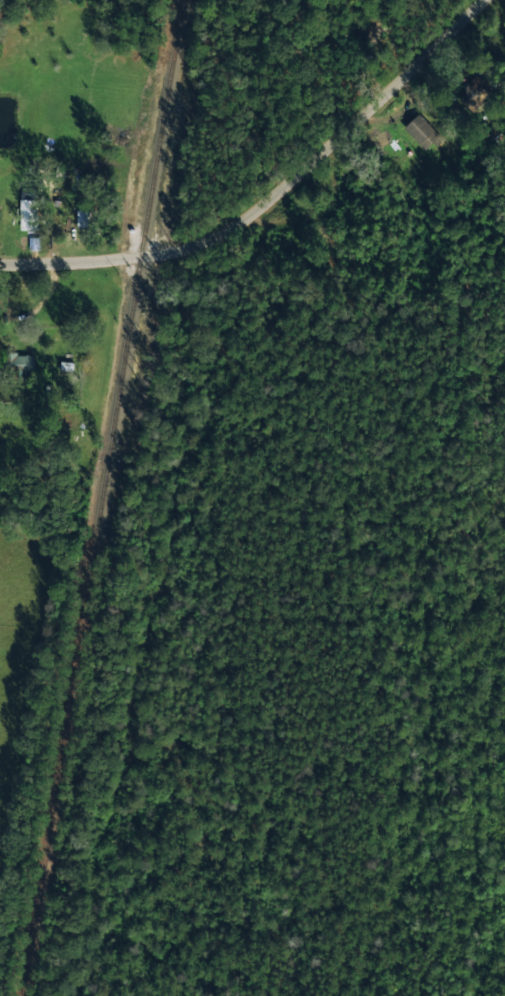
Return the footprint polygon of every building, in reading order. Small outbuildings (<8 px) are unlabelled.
[(415,157),(439,135),(416,111),(403,123),(418,140),(408,149),(415,157)] [(19,229),(35,229),(36,198),(19,198),(19,229)] [(33,354),(16,354),(16,372),(33,372),(33,354)]
